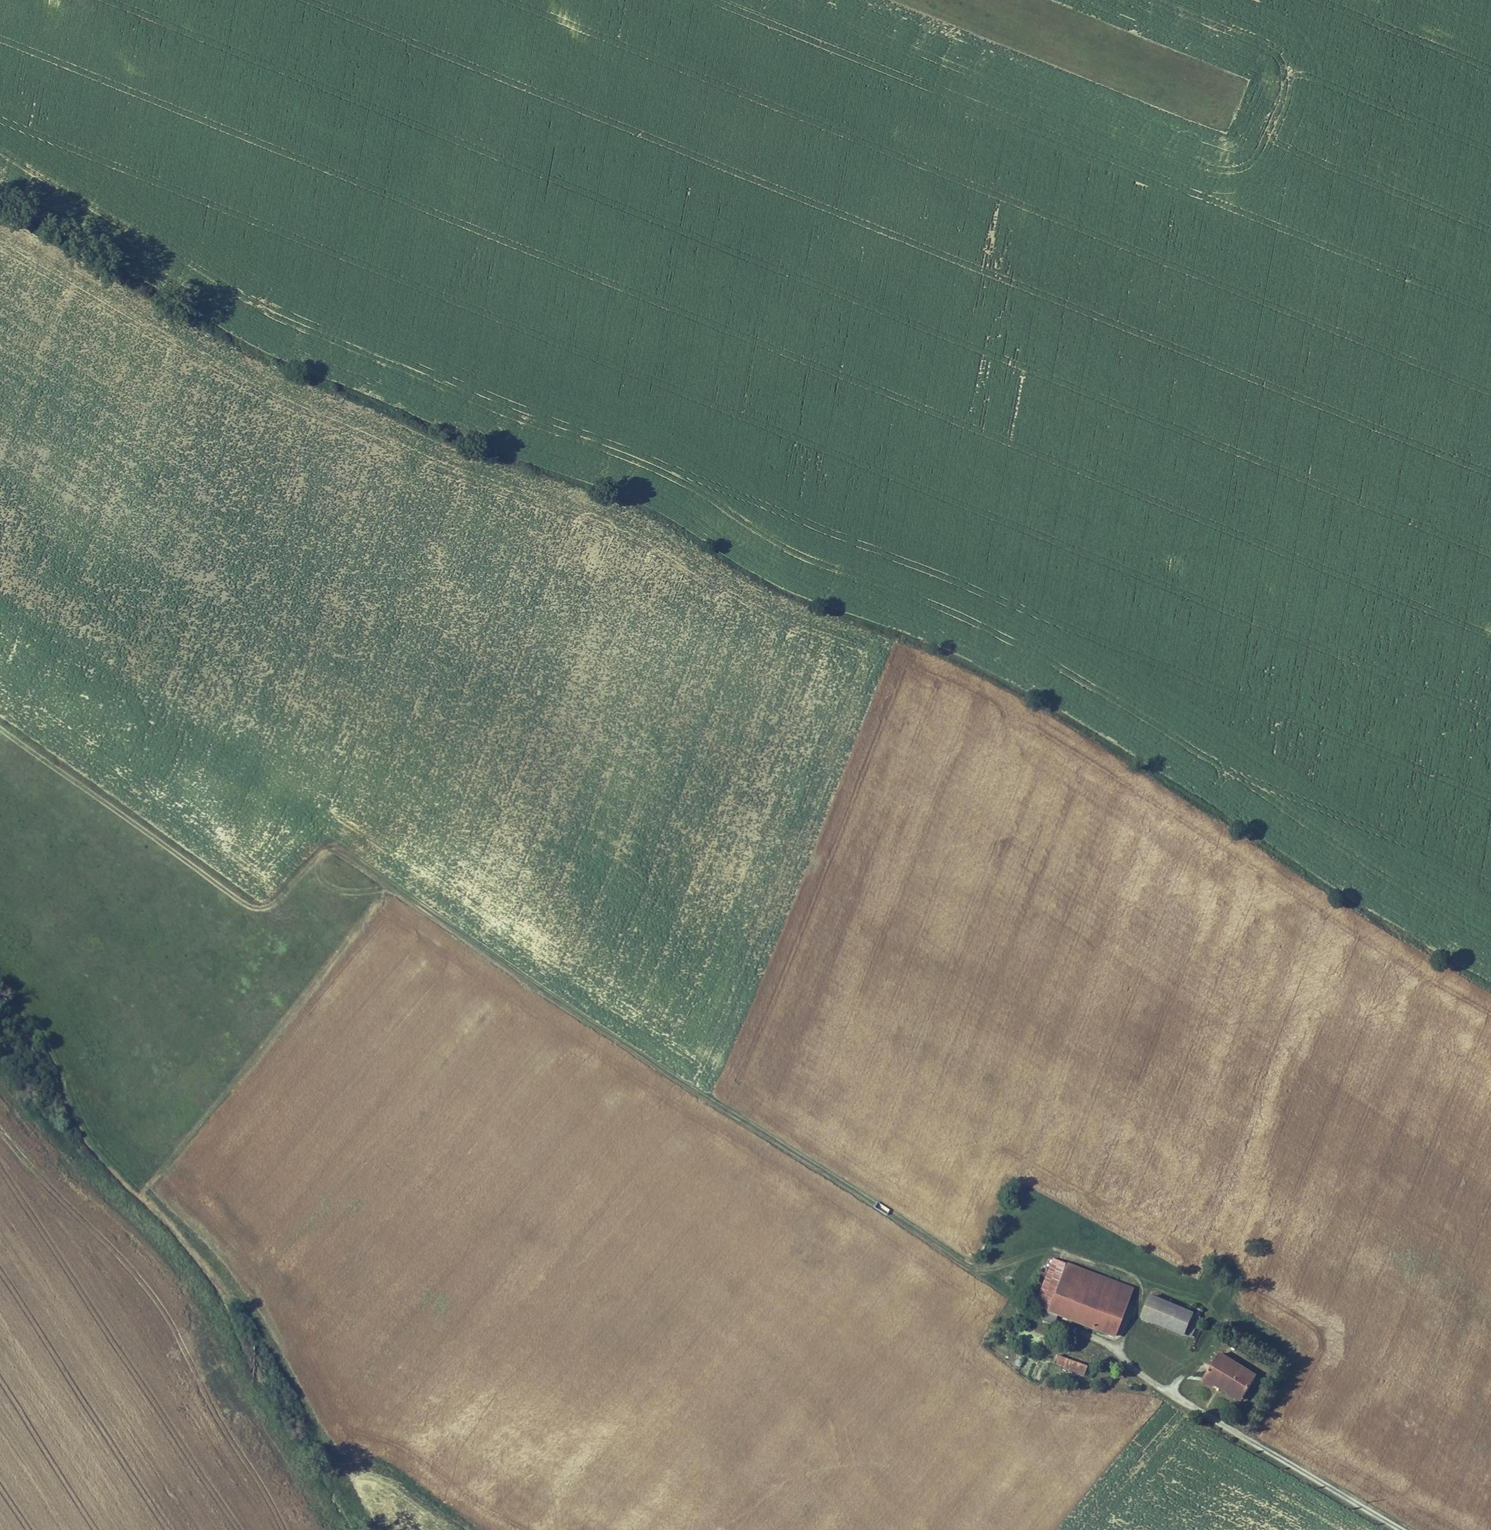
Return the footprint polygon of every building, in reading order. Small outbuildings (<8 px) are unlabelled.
[(1072,1280),(1077,1262),(1066,1259),(1044,1317),(1068,1326),(1072,1316),(1130,1338),(1140,1305),(1072,1280)] [(1140,1305),(1146,1289),(1077,1262),(1072,1280),(1140,1305)] [(1202,1317),(1205,1308),(1162,1293),(1155,1312),(1198,1327),(1202,1317)] [(1205,1308),(1202,1317),(1211,1320),(1214,1311),(1205,1308)] [(1235,1347),(1221,1371),(1233,1378),(1234,1375),(1260,1390),(1273,1368),(1235,1347)] [(1061,1358),(1067,1361),(1090,1373),(1094,1365),(1065,1350),(1061,1358)] [(1256,1397),(1260,1390),(1234,1375),(1233,1378),(1221,1371),(1219,1375),(1256,1397)]
